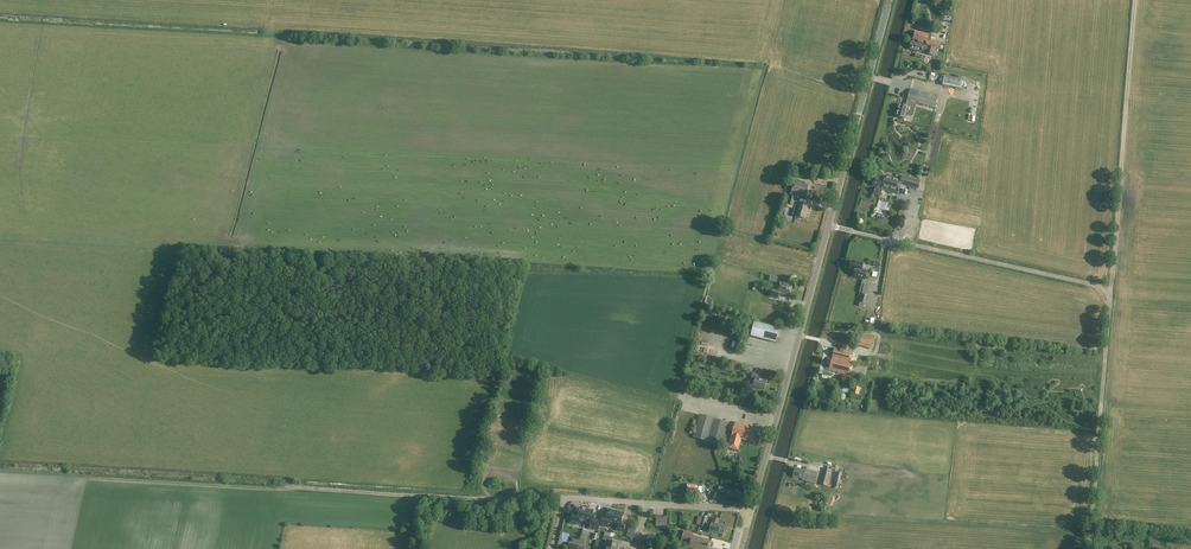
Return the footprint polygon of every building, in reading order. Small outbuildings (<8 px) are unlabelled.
[(927,45),(927,46),(935,49),(935,48),(938,49),(940,43),(927,40),(929,35),(915,31),(913,39),(919,41),(918,42),(927,45)] [(935,49),(927,46),(911,42),(909,49),(921,52),(922,50),(926,51),(925,53),(933,55),(935,49)] [(961,79),(944,76),(942,85),(960,89),(961,79)] [(895,115),(896,115),(896,117),(904,119),(906,111),(910,112),(913,102),(935,108),(938,97),(910,89),(907,100),(909,101),(907,106),(899,104),(897,111),(896,111),(895,111),(895,114),(895,115)] [(913,122),(914,115),(906,114),(905,122),(913,122)] [(897,193),(899,184),(918,189),(920,180),(901,176),(900,179),(887,177),(887,178),(884,177),(883,179),(874,177),(872,187),(877,188),(876,189),(875,189),(874,194),(880,196),(881,190),(897,193)] [(790,193),(806,197),(809,185),(805,184),(805,182),(794,179),(790,193)] [(793,206),(795,198),(789,196),(787,204),(793,206)] [(799,203),(798,206),(795,206),(792,216),(805,219),(809,205),(799,203)] [(855,277),(865,279),(867,272),(861,270),(863,264),(851,261),(848,270),(854,271),(853,276),(855,277)] [(860,290),(861,283),(845,281),(844,288),(860,290)] [(770,297),(778,299),(779,294),(790,297),(792,286),(780,283),(778,290),(773,289),(770,297)] [(859,302),(865,304),(867,296),(861,294),(859,302)] [(738,329),(742,316),(723,311),(723,312),(718,310),(715,322),(738,329)] [(754,322),(751,336),(776,343),(779,329),(754,322)] [(872,349),(873,348),(875,338),(860,335),(858,345),(872,349)] [(835,348),(829,370),(850,376),(853,364),(850,363),(852,353),(835,348)] [(755,379),(753,387),(764,390),(767,381),(759,379),(760,375),(753,373),(751,378),(755,379)] [(855,385),(852,393),(858,396),(861,387),(855,385)] [(721,446),(728,423),(700,415),(693,438),(721,446)] [(735,422),(727,448),(737,451),(741,439),(748,442),(749,440),(758,443),(762,432),(751,429),(752,427),(735,422)] [(803,480),(802,481),(815,485),(818,474),(806,470),(805,471),(795,468),(793,478),(797,479),(797,478),(803,480)] [(822,475),(820,485),(827,487),(832,470),(825,468),(823,475),(822,475)] [(837,472),(834,488),(839,488),(842,473),(837,472)] [(722,487),(722,489),(719,489),(718,491),(721,492),(721,493),(728,495),(727,496),(732,497),(732,496),(739,498),(740,492),(734,490),(729,488),(729,489),(722,487)] [(585,523),(588,510),(580,507),(578,515),(573,514),(570,523),(578,526),(579,521),(585,523)] [(613,524),(616,511),(614,511),(613,510),(611,509),(610,510),(609,509),(607,518),(602,516),(600,525),(608,527),(609,523),(613,524)] [(588,510),(585,523),(590,524),(589,528),(597,531),(599,521),(595,520),(597,512),(588,510)] [(619,512),(616,511),(613,524),(617,525),(617,527),(618,530),(623,532),(626,523),(622,522),(623,518),(624,517),(624,515),(624,514),(624,513),(623,513),(622,512),(620,512),(619,512)] [(657,518),(656,526),(666,527),(666,518),(657,518)] [(721,524),(722,525),(724,521),(713,518),(709,532),(712,533),(713,532),(723,535),(725,528),(722,527),(720,526),(721,524)] [(681,544),(690,546),(689,548),(691,548),(710,548),(710,547),(711,542),(693,536),(693,534),(684,531),(681,544)] [(611,548),(618,548),(619,544),(612,542),(613,538),(604,536),(602,543),(606,544),(605,548),(611,548)]
